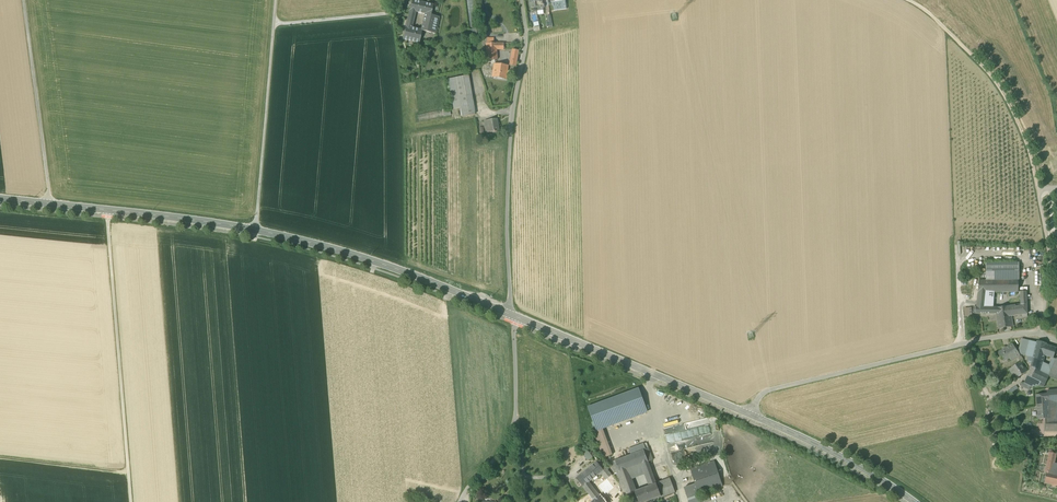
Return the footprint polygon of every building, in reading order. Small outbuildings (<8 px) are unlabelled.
[(424,14),(431,16),(431,15),(434,5),(413,0),(412,0),(410,11),(415,12),(424,14)] [(536,8),(540,7),(542,8),(543,8),(544,6),(544,5),(543,4),(542,0),(535,0),(536,8)] [(553,7),(554,11),(567,9),(565,0),(561,1),(556,2),(551,3),(553,7)] [(424,14),(421,30),(422,30),(422,31),(436,34),(440,17),(431,15),(431,16),(424,14)] [(419,43),(422,31),(422,30),(421,30),(411,27),(406,26),(404,40),(419,43)] [(487,43),(487,60),(498,60),(497,50),(505,49),(505,43),(494,43),(487,43)] [(510,65),(516,66),(519,50),(513,49),(510,65)] [(493,78),(506,80),(508,65),(495,63),(493,78)] [(461,108),(462,117),(475,114),(468,75),(448,79),(453,108),(454,109),(461,108)] [(418,115),(419,121),(444,116),(442,110),(418,115)] [(484,121),(486,133),(494,132),(499,131),(497,119),(484,121)] [(988,280),(1018,280),(1018,263),(986,264),(986,280),(988,280)] [(977,301),(986,292),(988,280),(986,280),(979,280),(977,301)] [(1018,280),(988,280),(986,292),(989,292),(994,292),(1018,292),(1018,280)] [(1011,316),(1022,315),(1027,314),(1027,307),(1026,291),(1020,292),(1021,304),(1010,306),(1008,306),(999,307),(993,307),(985,306),(984,314),(996,314),(1000,313),(1001,318),(1011,316)] [(993,307),(994,292),(986,292),(985,306),(993,307)] [(976,313),(984,314),(985,306),(977,304),(976,313)] [(963,308),(964,316),(972,315),(971,307),(963,308)] [(1013,326),(1011,316),(1001,318),(1000,313),(996,314),(998,328),(1013,326)] [(1026,356),(1028,356),(1033,357),(1034,352),(1037,342),(1030,341),(1022,339),(1019,349),(1021,354),(1026,355),(1026,356)] [(1037,342),(1034,352),(1044,355),(1052,358),(1053,358),(1056,348),(1046,345),(1037,342)] [(998,353),(1002,360),(1013,354),(1016,359),(1020,356),(1017,351),(1017,352),(1013,344),(998,353)] [(1042,362),(1044,355),(1034,352),(1033,357),(1031,364),(1031,367),(1032,367),(1040,371),(1042,362)] [(1049,375),(1049,376),(1056,380),(1056,358),(1056,359),(1053,367),(1049,375)] [(1009,369),(1016,379),(1027,371),(1020,361),(1009,369)] [(1049,365),(1042,362),(1040,371),(1049,375),(1053,367),(1049,365)] [(1031,367),(1027,376),(1045,384),(1049,376),(1049,375),(1040,371),(1032,367),(1031,367)] [(1044,387),(1045,384),(1027,376),(1026,379),(1024,383),(1031,387),(1039,385),(1044,387)] [(1031,387),(1024,383),(1021,382),(1020,385),(1029,390),(1031,387)] [(587,407),(595,427),(646,408),(639,388),(587,407)] [(1048,402),(1049,402),(1056,402),(1056,390),(1047,391),(1047,394),(1048,402)] [(1045,431),(1050,432),(1049,417),(1048,408),(1048,405),(1048,402),(1047,394),(1036,395),(1038,419),(1045,419),(1045,431)] [(646,408),(595,427),(597,431),(648,412),(646,408)] [(1049,417),(1056,417),(1056,408),(1048,408),(1049,417)] [(679,411),(661,417),(665,428),(681,422),(680,418),(681,418),(679,411)] [(1049,417),(1050,432),(1056,432),(1056,417),(1049,417)] [(672,432),(709,425),(707,418),(671,426),(672,432)] [(594,433),(603,458),(612,455),(603,429),(594,433)] [(665,434),(666,442),(674,441),(673,438),(678,438),(677,433),(665,434)] [(695,446),(713,443),(711,434),(690,438),(692,444),(695,443),(695,446)] [(628,449),(631,455),(644,450),(646,449),(643,443),(628,449)] [(648,462),(653,460),(648,448),(646,449),(644,450),(648,462)] [(582,452),(588,460),(593,456),(587,449),(582,452)] [(631,455),(615,461),(620,472),(626,470),(627,469),(642,464),(648,462),(644,450),(631,455)] [(1047,464),(1053,465),(1054,463),(1056,454),(1050,453),(1047,464)] [(599,461),(596,463),(603,471),(606,469),(599,461)] [(616,473),(620,472),(615,461),(611,462),(615,474),(616,473)] [(690,469),(695,484),(698,495),(723,486),(714,461),(690,469)] [(600,474),(603,471),(596,463),(586,470),(576,478),(583,486),(588,483),(600,474)] [(642,464),(627,469),(626,470),(630,480),(644,475),(643,473),(646,472),(644,468),(642,464)] [(1052,473),(1053,465),(1047,464),(1045,472),(1047,473),(1044,483),(1056,485),(1056,474),(1052,473)] [(611,476),(606,469),(603,471),(600,474),(605,481),(606,480),(611,476)] [(626,470),(620,472),(628,495),(635,492),(634,491),(630,480),(626,470)] [(651,486),(656,484),(656,483),(651,470),(646,472),(646,475),(651,486)] [(625,496),(628,495),(620,472),(616,473),(625,496)] [(615,485),(616,486),(619,485),(611,476),(606,480),(605,481),(602,483),(604,485),(601,488),(604,493),(615,485)] [(670,478),(656,483),(656,484),(661,497),(661,498),(675,492),(670,478)] [(596,501),(604,501),(600,497),(588,483),(583,486),(596,501)] [(639,501),(647,501),(661,497),(656,484),(651,486),(636,491),(635,492),(639,501)] [(697,495),(698,495),(695,484),(684,488),(687,498),(692,497),(697,495)] [(621,492),(619,489),(616,486),(615,485),(604,493),(606,495),(611,501),(621,492)]
